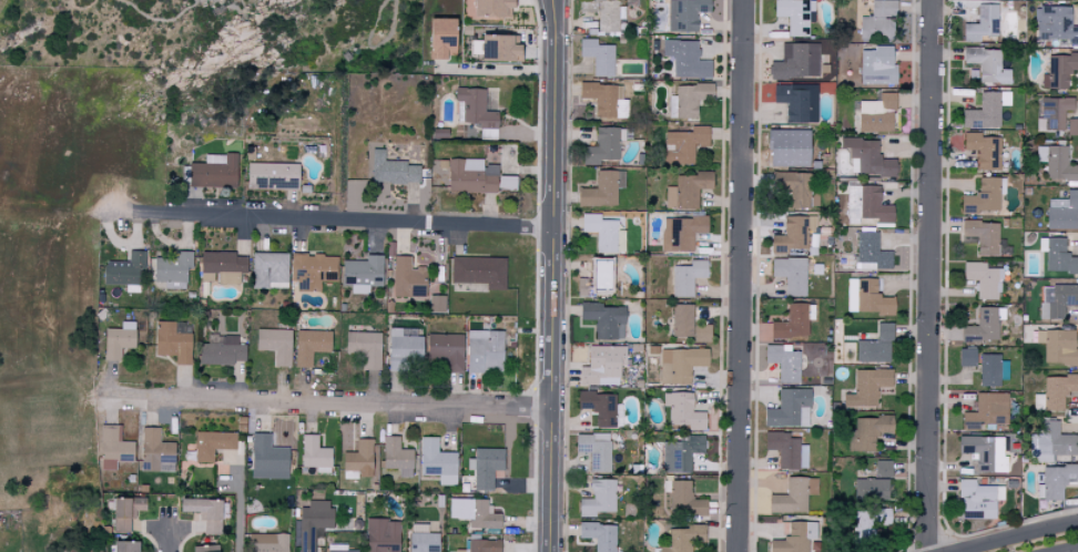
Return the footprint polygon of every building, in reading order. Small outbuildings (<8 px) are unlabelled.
[(511,15),(511,6),(516,6),(516,0),(478,0),(478,16),(511,15)] [(599,12),(599,32),(620,31),(620,9),(619,9),(618,0),(581,0),(582,12),(599,12)] [(698,31),(698,11),(711,12),(711,0),(670,0),(669,31),(698,31)] [(809,36),(810,12),(815,12),(816,0),(776,0),(776,16),(789,16),(788,36),(809,36)] [(872,16),(861,16),(861,40),(897,40),(897,17),(898,17),(898,0),(872,0),(872,16)] [(999,34),(999,4),(979,3),(978,23),(965,22),(965,40),(981,40),(981,34),(999,34)] [(1069,39),(1069,43),(1077,43),(1077,26),(1072,26),(1073,6),(1037,6),(1036,39),(1069,39)] [(433,57),(459,58),(460,17),(434,17),(433,57)] [(483,59),(524,60),(525,43),(519,43),(519,34),(484,33),(483,59)] [(581,56),(595,57),(595,76),(614,77),(615,45),(597,44),(597,38),(581,38),(581,56)] [(713,60),(699,60),(699,40),(664,40),(664,56),(674,56),(674,77),(713,77),(713,60)] [(820,77),(820,43),(782,43),(782,61),(772,61),(772,76),(820,77)] [(861,84),(898,83),(898,63),(894,63),(894,47),(861,47),(861,84)] [(1001,48),(964,47),(964,63),(980,64),(980,83),(1011,84),(1012,69),(1000,69),(1001,48)] [(1049,54),(1049,75),(1043,75),(1043,89),(1070,88),(1070,69),(1077,69),(1077,53),(1049,54)] [(596,117),(628,117),(628,98),(623,98),(623,84),(581,83),(581,98),(597,98),(596,117)] [(699,117),(699,99),(715,98),(714,83),(677,84),(677,95),(670,95),(671,117),(699,117)] [(774,102),(787,103),(787,122),(817,123),(818,85),(774,84),(774,102)] [(500,111),(486,110),(487,88),(456,87),(456,101),(463,101),(463,122),(480,123),(480,128),(499,128),(500,111)] [(1000,128),(1000,105),(1010,105),(1010,92),(980,91),(980,109),(963,109),(963,128),(1000,128)] [(860,131),(893,132),(894,109),(896,109),(897,93),(881,92),(880,101),(860,100),(860,131)] [(1043,98),(1043,130),(1066,129),(1065,110),(1074,110),(1074,97),(1043,98)] [(1077,135),(1077,118),(1069,118),(1068,135),(1077,135)] [(666,131),(666,163),(696,164),(696,145),(710,145),(710,125),(693,125),(693,132),(666,131)] [(584,165),(601,165),(601,159),(619,159),(619,127),(597,127),(597,146),(584,146),(584,165)] [(812,130),(769,129),(769,149),(772,149),(772,166),(812,167),(812,130)] [(1001,170),(1002,137),(981,136),(981,132),(965,132),(965,149),(979,150),(978,169),(1001,170)] [(842,138),(842,147),(851,147),(851,174),(897,175),(898,158),(879,158),(879,138),(842,138)] [(1077,179),(1077,165),(1069,165),(1068,145),(1037,146),(1038,162),(1047,162),(1048,180),(1077,179)] [(386,161),(385,149),(373,149),(373,183),(421,182),(421,164),(408,165),(408,160),(386,161)] [(237,153),(206,154),(206,162),(190,162),(191,186),(238,184),(237,153)] [(485,158),(450,158),(450,191),(499,192),(500,164),(485,164),(485,158)] [(248,188),(300,189),(300,163),(249,162),(248,188)] [(597,188),(579,188),(579,205),(621,206),(622,170),(597,169),(597,188)] [(667,186),(667,209),(700,208),(699,189),(715,188),(714,171),(695,171),(695,174),(677,175),(677,186),(667,186)] [(819,190),(811,190),(811,172),(773,172),(773,191),(791,192),(791,207),(819,207),(819,190)] [(518,190),(518,175),(500,175),(500,190),(518,190)] [(1002,177),(981,177),(980,194),(963,194),(963,211),(1001,212),(1002,177)] [(895,206),(881,205),(882,186),(848,185),(847,219),(876,220),(876,223),(895,223),(895,206)] [(1077,229),(1077,189),(1069,189),(1069,198),(1048,199),(1049,229),(1077,229)] [(598,233),(597,253),(625,254),(626,230),(618,230),(618,220),(601,220),(601,214),(583,213),(582,232),(598,233)] [(772,252),(788,252),(788,248),(813,248),(812,215),(785,216),(785,235),(772,235),(772,252)] [(662,218),(663,251),(694,250),(694,233),(709,233),(708,216),(662,218)] [(963,236),(978,236),(978,255),(1000,255),(1001,221),(963,221),(963,236)] [(893,268),(893,251),(879,251),(879,232),(856,232),(857,269),(893,268)] [(1040,237),(1040,251),(1048,251),(1047,272),(1077,272),(1077,255),(1066,255),(1067,238),(1040,237)] [(156,257),(155,281),(166,282),(166,288),(187,288),(188,268),(193,268),(193,251),(174,250),(174,257),(156,257)] [(202,252),(202,281),(218,281),(217,283),(240,284),(241,272),(248,273),(248,253),(202,252)] [(289,253),(254,252),(253,288),(288,288),(289,253)] [(338,281),(339,255),(294,254),(294,281),(298,281),(298,290),(321,291),(322,280),(338,281)] [(384,286),(385,255),(368,254),(367,260),(344,259),(343,285),(352,285),(352,293),(370,294),(370,286),(384,286)] [(426,295),(427,268),(412,267),(412,256),(395,255),(394,294),(426,295)] [(507,289),(507,257),(453,256),(452,282),(487,283),(487,289),(507,289)] [(786,296),(807,296),(808,258),(772,257),(772,276),(786,276),(786,296)] [(694,297),(695,277),(708,278),(708,260),(691,260),(691,266),(673,266),(673,297),(694,297)] [(964,280),(976,280),(976,299),(1001,299),(1001,266),(986,266),(986,262),(964,262),(964,280)] [(578,278),(578,296),(595,295),(595,278),(578,278)] [(848,278),(848,313),(895,312),(895,297),(879,297),(879,278),(848,278)] [(1065,318),(1065,305),(1077,305),(1077,285),(1042,285),(1042,318),(1065,318)] [(626,307),(603,306),(603,302),(583,302),(583,320),(596,320),(596,339),(626,339),(626,307)] [(771,322),(772,338),(808,337),(807,303),(787,303),(788,322),(771,322)] [(693,304),(672,304),(673,336),(693,336),(693,304)] [(1006,319),(1006,307),(979,306),(978,326),(963,325),(963,340),(999,341),(1000,319),(1006,319)] [(107,328),(106,360),(122,361),(122,348),(136,348),(137,322),(122,321),(122,328),(107,328)] [(157,354),(177,355),(177,364),(192,365),(193,322),(158,321),(157,354)] [(858,340),(858,361),(893,362),(894,323),(878,322),(878,340),(858,340)] [(694,341),(711,342),(712,325),(695,324),(694,341)] [(424,369),(424,335),(420,335),(420,328),(391,327),(390,369),(424,369)] [(293,329),(258,329),(258,350),(276,351),(276,366),(292,367),(293,329)] [(1077,364),(1077,350),(1076,350),(1077,330),(1037,329),(1037,343),(1045,343),(1045,363),(1077,364)] [(314,367),(315,351),(333,352),(333,331),(297,330),(297,367),(314,367)] [(469,373),(505,372),(504,330),(468,331),(469,373)] [(383,332),(348,331),(347,353),(365,353),(364,371),(382,371),(383,332)] [(429,358),(447,358),(447,371),(465,371),(465,334),(429,333),(429,358)] [(239,335),(209,335),(209,343),(201,343),(201,364),(236,365),(236,361),(247,361),(247,344),(239,344),(239,335)] [(767,344),(766,362),(780,363),(779,383),(800,384),(801,351),(791,351),(792,345),(767,344)] [(580,384),(600,384),(600,378),(621,378),(621,366),(625,366),(626,346),(590,346),(590,367),(581,366),(580,384)] [(961,366),(978,366),(977,347),(960,348),(961,366)] [(662,383),(692,383),(692,366),(710,366),(709,348),(661,349),(662,383)] [(981,386),(1002,386),(1002,379),(1009,379),(1010,360),(1001,360),(1001,354),(981,354),(981,386)] [(845,406),(878,405),(878,387),(894,386),(893,369),(855,370),(856,394),(844,394),(845,406)] [(1067,390),(1077,391),(1077,376),(1046,375),(1045,393),(1034,392),(1034,410),(1066,411),(1067,390)] [(766,425),(799,425),(800,406),(812,406),(812,389),(780,388),(780,408),(766,408),(766,425)] [(597,427),(616,427),(616,392),(579,392),(579,409),(597,409),(597,427)] [(708,430),(708,412),(694,412),(694,392),(664,392),(664,406),(670,406),(670,425),(689,425),(689,430),(708,430)] [(964,412),(963,429),(981,429),(981,424),(1008,425),(1009,393),(977,392),(977,412),(964,412)] [(856,437),(850,437),(850,451),(878,451),(878,433),(892,433),(892,417),(856,416),(856,437)] [(1077,454),(1077,434),(1060,434),(1060,420),(1041,420),(1041,434),(1031,434),(1031,460),(1048,460),(1048,454),(1077,454)] [(135,441),(119,441),(119,425),(103,424),(102,469),(118,469),(118,460),(135,460),(135,441)] [(177,442),(161,441),(161,427),(143,427),(142,471),(160,471),(161,461),(176,462),(177,442)] [(215,462),(215,449),(237,449),(237,432),(196,431),(196,462),(215,462)] [(254,478),(290,477),(289,447),(272,447),(271,433),(253,433),(254,478)] [(303,434),(304,467),(318,467),(318,473),(333,472),(333,448),(319,448),(319,434),(303,434)] [(611,471),(611,434),(578,434),(578,452),(591,453),(591,471),(611,471)] [(400,436),(385,435),(384,468),(401,469),(400,477),(414,478),(414,449),(400,449),(400,436)] [(663,441),(664,472),(692,471),(691,453),(706,453),(706,435),(688,435),(689,441),(663,441)] [(459,453),(438,452),(439,437),(422,436),(422,475),(440,476),(439,485),(458,485),(459,453)] [(977,471),(1007,471),(1008,457),(1004,457),(1004,437),(960,436),(960,455),(977,455),(977,471)] [(344,470),(374,471),(374,439),(358,438),(357,452),(344,452),(344,470)] [(506,448),(476,448),(476,458),(469,458),(468,470),(475,470),(475,489),(494,489),(494,470),(506,470),(506,448)] [(878,459),(877,476),(893,477),(894,460),(878,459)] [(1044,499),(1064,500),(1065,481),(1077,482),(1077,466),(1045,465),(1044,499)] [(771,494),(771,512),(825,512),(825,492),(819,492),(819,477),(788,477),(788,494),(771,494)] [(890,479),(857,478),(856,499),(890,500),(890,479)] [(997,518),(997,500),(1005,500),(1005,485),(977,485),(977,478),(962,478),(962,518),(997,518)] [(616,512),(617,479),(592,479),(592,498),(581,498),(580,517),(598,517),(598,512),(616,512)] [(692,481),(664,481),(664,492),(671,492),(671,515),(708,514),(708,500),(692,500),(692,481)] [(148,497),(116,497),(116,531),(138,532),(139,510),(148,511),(148,497)] [(204,534),(224,534),(225,499),(185,498),(184,511),(204,511),(204,534)] [(470,528),(502,528),(503,514),(491,513),(491,499),(451,498),(451,518),(470,518),(470,528)] [(316,527),(333,527),(333,500),(308,501),(308,507),(300,507),(301,551),(316,551),(316,527)] [(892,509),(855,510),(855,533),(876,532),(876,524),(893,523),(892,509)] [(400,519),(367,519),(367,551),(401,551),(400,519)] [(808,522),(790,521),(790,539),(772,539),(772,551),(807,551),(808,522)] [(597,551),(616,551),(617,524),(580,522),(580,538),(597,538),(597,551)] [(692,542),(707,542),(707,526),(669,527),(670,546),(660,547),(660,551),(692,551),(692,542)] [(441,533),(410,532),(410,551),(440,551),(441,533)] [(289,534),(250,533),(249,551),(289,551),(289,534)] [(502,540),(467,539),(466,549),(457,549),(457,551),(502,551),(502,540)] [(143,541),(117,540),(117,551),(143,551),(143,541)] [(359,550),(348,550),(348,544),(330,544),(330,551),(360,551),(359,550)]
